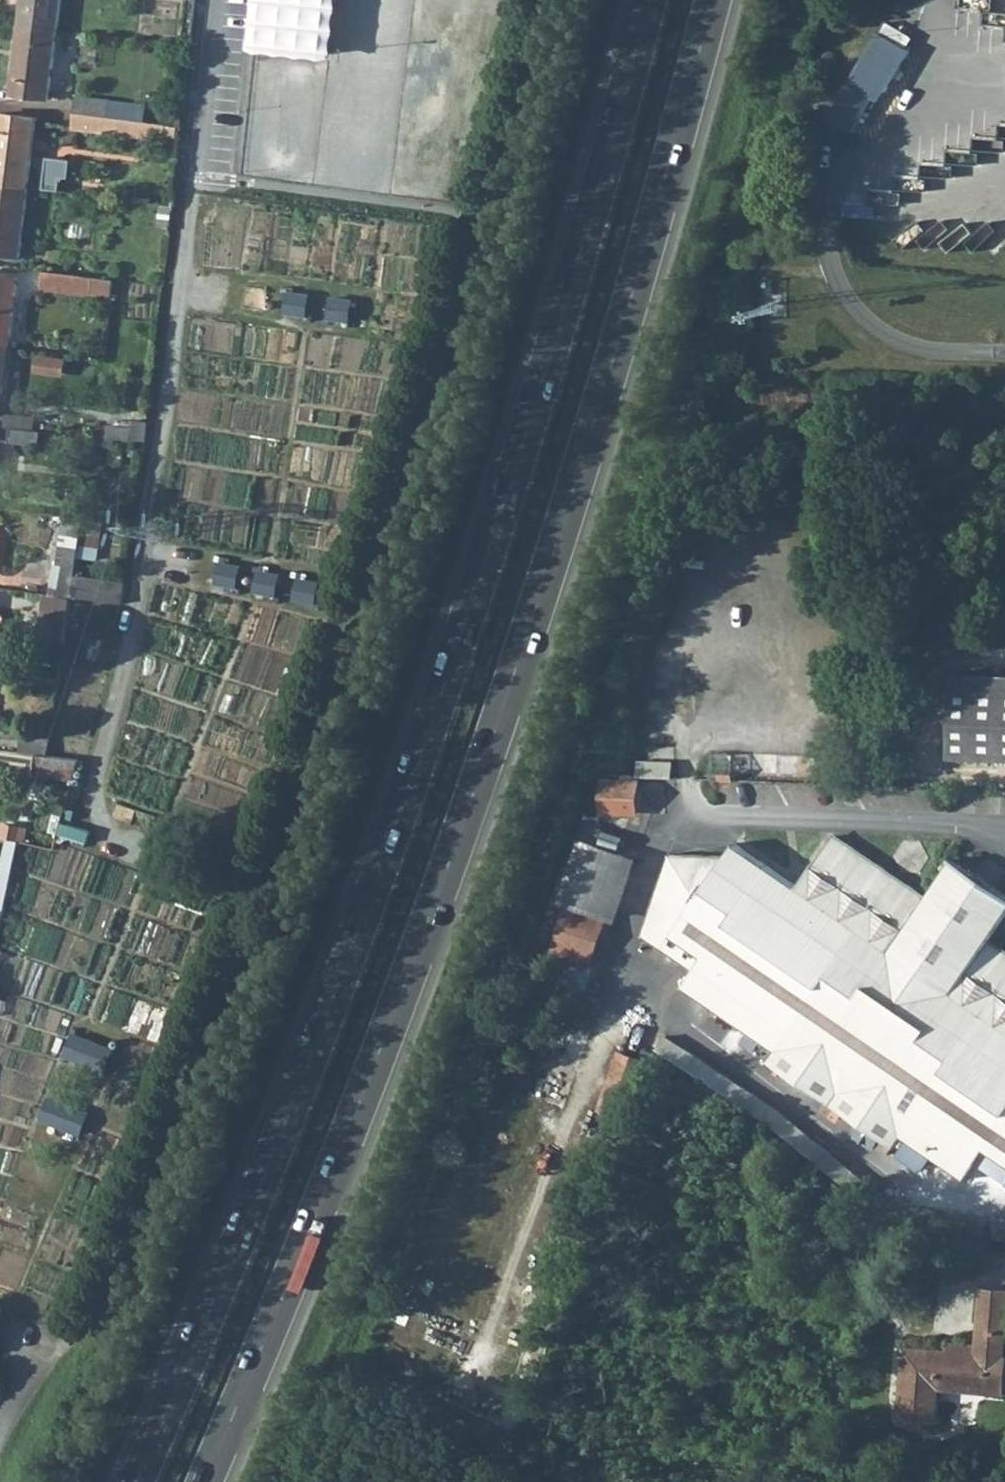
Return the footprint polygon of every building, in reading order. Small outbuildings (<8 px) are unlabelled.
[(20,25),(58,30),(61,0),(23,0),(20,25)] [(337,0),(259,0),(254,45),(254,46),(331,55),(337,0)] [(901,12),(900,41),(915,41),(916,12),(901,12)] [(49,100),(58,30),(20,25),(11,95),(49,100)] [(868,96),(844,83),(825,117),(848,131),(868,96)] [(75,113),(109,117),(110,104),(111,101),(77,97),(75,113)] [(110,104),(109,117),(138,121),(140,109),(110,104)] [(138,121),(109,117),(75,113),(73,128),(152,138),(153,132),(154,123),(138,121)] [(29,188),(37,118),(0,114),(0,184),(29,188)] [(154,123),(153,132),(176,136),(178,126),(154,123)] [(47,156),(45,177),(62,179),(65,158),(47,156)] [(29,188),(0,184),(0,255),(21,258),(29,188)] [(44,272),(42,288),(91,294),(94,278),(44,272)] [(9,348),(18,277),(0,275),(0,347),(9,348)] [(94,278),(91,294),(112,297),(114,281),(94,278)] [(289,293),(287,313),(307,315),(309,295),(289,293)] [(331,298),(328,319),(349,321),(351,300),(331,298)] [(1,417),(9,348),(0,347),(0,417),(1,417)] [(32,432),(34,432),(36,419),(9,415),(7,429),(12,429),(32,432)] [(109,427),(107,441),(147,446),(149,423),(135,422),(133,430),(109,427)] [(40,433),(34,432),(32,432),(12,429),(11,442),(38,445),(40,433)] [(83,519),(82,534),(101,536),(102,521),(83,519)] [(51,595),(72,598),(75,577),(79,549),(59,546),(51,595)] [(221,563),(217,583),(237,586),(240,566),(221,563)] [(259,571),(255,590),(275,595),(280,575),(259,571)] [(125,584),(75,577),(72,598),(122,604),(125,584)] [(299,579),(294,599),(316,603),(319,583),(299,579)] [(65,643),(72,598),(51,595),(43,594),(38,640),(65,643)] [(950,687),(1004,689),(1004,676),(950,674),(950,687)] [(948,760),(1004,762),(1004,689),(950,687),(948,760)] [(23,729),(20,752),(37,754),(37,755),(47,756),(51,732),(23,729)] [(38,776),(74,781),(80,760),(47,756),(37,755),(37,754),(35,772),(38,776)] [(695,763),(661,761),(660,776),(695,778),(695,763)] [(602,779),(601,812),(665,814),(666,781),(602,779)] [(3,824),(1,838),(7,840),(19,842),(24,843),(27,830),(3,824)] [(596,827),(594,834),(602,836),(603,829),(596,827)] [(965,1180),(976,1163),(985,1148),(1004,1161),(1004,952),(989,941),(1004,918),(1004,894),(953,859),(927,898),(833,835),(798,885),(736,843),(726,855),(670,854),(657,891),(693,905),(672,935),(703,956),(693,971),(682,987),(775,1051),(768,1060),(895,1148),(902,1137),(965,1180)] [(560,899),(569,903),(607,916),(629,855),(581,838),(560,899)] [(3,920),(19,842),(7,840),(2,864),(4,865),(0,881),(0,919),(3,920)] [(693,971),(703,956),(672,935),(693,905),(657,891),(642,934),(693,971)] [(569,903),(553,948),(591,962),(607,916),(569,903)] [(74,1034),(66,1055),(105,1070),(114,1049),(74,1034)] [(50,1097),(42,1118),(80,1133),(89,1112),(50,1097)] [(976,1163),(1004,1181),(1004,1161),(985,1148),(976,1163)] [(900,1417),(935,1420),(938,1383),(965,1385),(965,1388),(987,1390),(988,1373),(1004,1375),(1004,1374),(1004,1359),(1003,1359),(1004,1336),(1004,1291),(984,1289),(980,1346),(950,1344),(950,1352),(908,1349),(907,1370),(904,1369),(900,1417)] [(988,1373),(987,1390),(1004,1391),(1004,1375),(988,1373)]
